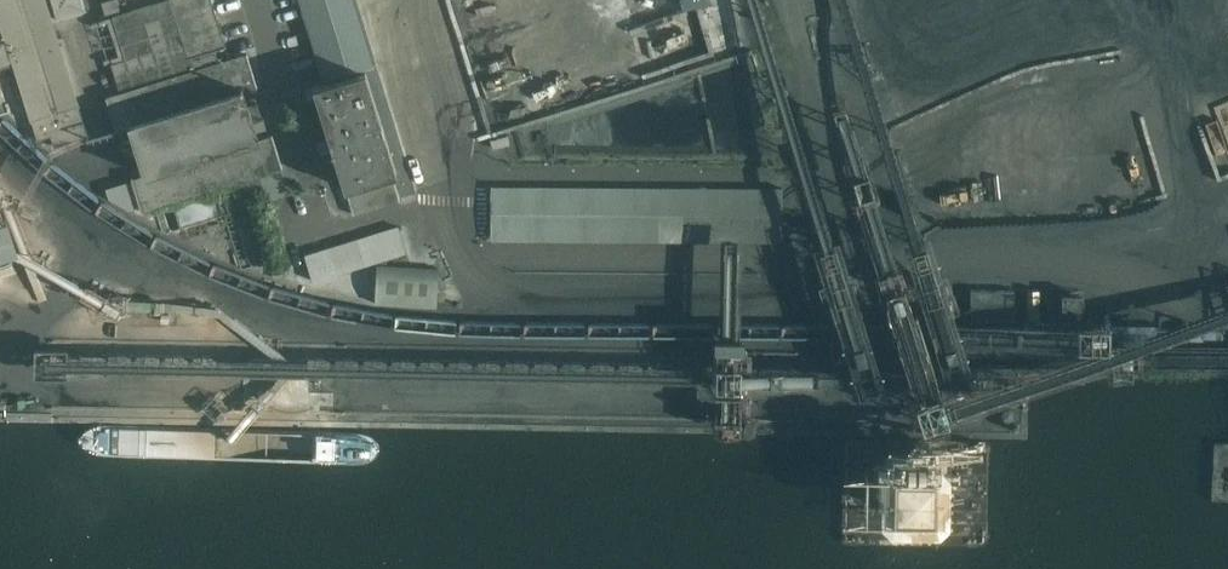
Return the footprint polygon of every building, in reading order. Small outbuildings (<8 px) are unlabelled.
[(47,0),(0,0),(0,68),(14,64),(32,121),(33,121),(38,139),(51,135),(55,146),(88,136),(79,107),(80,106),(47,0)] [(224,47),(226,47),(226,46),(227,46),(213,1),(217,0),(232,48),(250,43),(262,81),(282,74),(259,0),(172,0),(189,57),(190,58),(200,55),(203,66),(106,97),(118,132),(130,128),(144,175),(121,182),(128,208),(140,205),(141,212),(283,168),(273,135),(260,138),(246,91),(258,87),(246,53),(228,59),(224,47)] [(353,0),(301,0),(326,82),(374,67),(353,0)] [(398,173),(367,71),(316,87),(347,188),(398,173)] [(807,217),(807,190),(480,187),(480,213),(807,217)] [(807,243),(807,217),(480,213),(480,240),(807,243)] [(0,218),(0,290),(20,284),(8,244),(27,239),(24,230),(5,235),(0,218)] [(404,247),(396,224),(334,243),(342,267),(404,247)] [(439,300),(438,266),(379,268),(380,302),(439,300)] [(1082,309),(1082,294),(1063,294),(1062,309),(1082,309)] [(984,311),(985,295),(945,295),(945,303),(945,310),(984,311)] [(897,393),(879,342),(882,341),(874,315),(863,318),(861,312),(857,314),(851,316),(846,318),(838,306),(829,304),(824,323),(832,325),(836,337),(839,336),(850,371),(838,375),(839,380),(858,381),(858,394),(873,389),(877,395),(899,396),(898,409),(904,409),(905,391),(900,390),(899,393),(897,393)] [(967,367),(966,317),(947,316),(948,359),(955,359),(955,367),(967,367)] [(857,408),(858,394),(858,381),(839,380),(829,379),(828,406),(857,408)] [(1022,382),(1011,381),(1011,396),(1022,396),(1022,382)] [(898,414),(898,409),(899,396),(877,395),(875,413),(898,414)] [(1012,418),(1013,416),(1014,414),(1014,411),(1013,409),(1011,407),(1009,407),(1006,407),(1004,408),(1002,410),(1001,412),(1001,415),(1003,417),(1004,419),(1007,420),(1009,419),(1012,418)]
